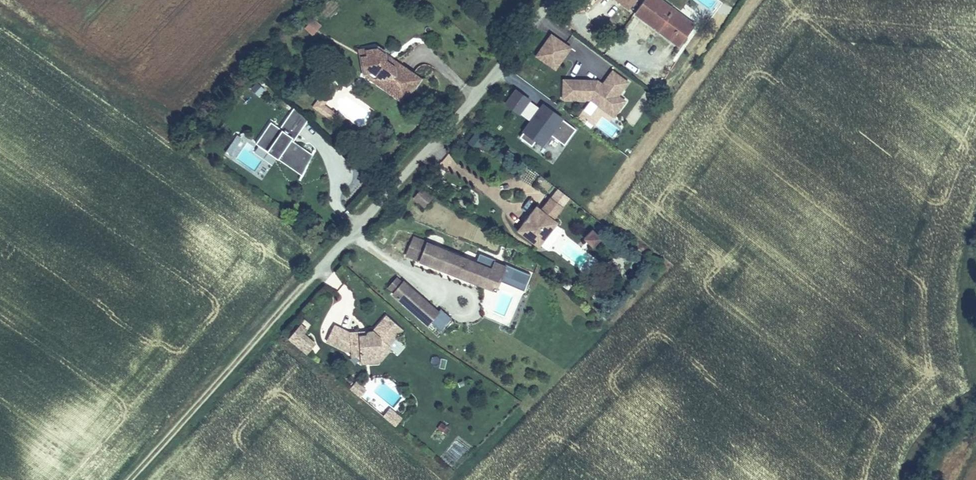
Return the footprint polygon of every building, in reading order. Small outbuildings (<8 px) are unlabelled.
[(637,0),(612,0),(628,12),(637,0)] [(668,0),(641,0),(634,9),(680,47),(698,23),(668,0)] [(312,19),(304,31),(313,37),(321,25),(312,19)] [(574,46),(553,30),(537,52),(544,57),(558,67),(574,46)] [(376,43),(360,45),(363,67),(371,65),(375,66),(379,70),(380,79),(387,85),(384,89),(400,101),(413,83),(406,78),(412,70),(401,61),(394,63),(384,55),(385,49),(376,43)] [(379,70),(375,66),(367,76),(384,89),(387,85),(380,79),(379,70)] [(633,100),(626,94),(636,81),(620,69),(610,82),(605,79),(571,79),(571,98),(599,98),(622,115),(633,100)] [(419,75),(412,70),(406,78),(413,83),(419,75)] [(320,86),(310,100),(323,110),(332,110),(331,103),(324,97),(330,89),(330,82),(320,86)] [(528,114),(537,100),(524,91),(515,104),(528,114)] [(546,114),(549,109),(537,100),(528,114),(540,122),(546,114)] [(548,116),(555,107),(552,105),(549,109),(546,114),(548,116)] [(292,138),(297,130),(299,131),(307,120),(292,106),(279,125),(269,118),(256,137),(268,146),(269,144),(277,149),(281,146),(278,150),(277,152),(303,170),(314,154),(293,139),(292,138)] [(574,144),(585,128),(555,107),(548,116),(546,114),(540,122),(529,138),(541,146),(545,140),(551,145),(559,134),(574,144)] [(229,150),(240,134),(235,131),(224,147),(229,150)] [(473,132),(467,145),(474,148),(480,136),(473,132)] [(303,170),(277,152),(278,150),(277,149),(269,144),(268,146),(256,137),(254,140),(298,177),(303,170)] [(424,208),(432,198),(424,191),(416,202),(424,208)] [(533,204),(514,229),(536,245),(554,220),(550,217),(560,205),(547,195),(538,208),(533,204)] [(599,235),(589,227),(581,236),(591,244),(599,235)] [(420,258),(427,241),(414,236),(407,252),(420,258)] [(499,278),(501,273),(525,282),(529,272),(505,262),(505,263),(484,255),(481,262),(427,240),(427,241),(420,258),(495,288),(499,278)] [(525,282),(501,273),(499,278),(523,288),(525,282)] [(395,290),(402,281),(397,276),(389,285),(395,290)] [(437,309),(404,280),(402,281),(395,290),(393,292),(427,322),(430,319),(440,328),(451,316),(440,306),(437,309)] [(349,348),(349,349),(358,349),(358,359),(372,358),(372,353),(380,351),(383,354),(390,347),(387,344),(401,329),(385,315),(371,330),(348,332),(333,324),(324,339),(344,350),(349,348)] [(313,343),(301,333),(305,329),(298,323),(287,337),(305,352),(313,343)] [(353,380),(347,387),(352,391),(357,384),(353,380)] [(352,391),(358,396),(363,389),(357,384),(352,391)] [(382,418),(396,428),(402,418),(389,409),(382,418)] [(441,423),(432,437),(440,443),(449,429),(441,423)]
